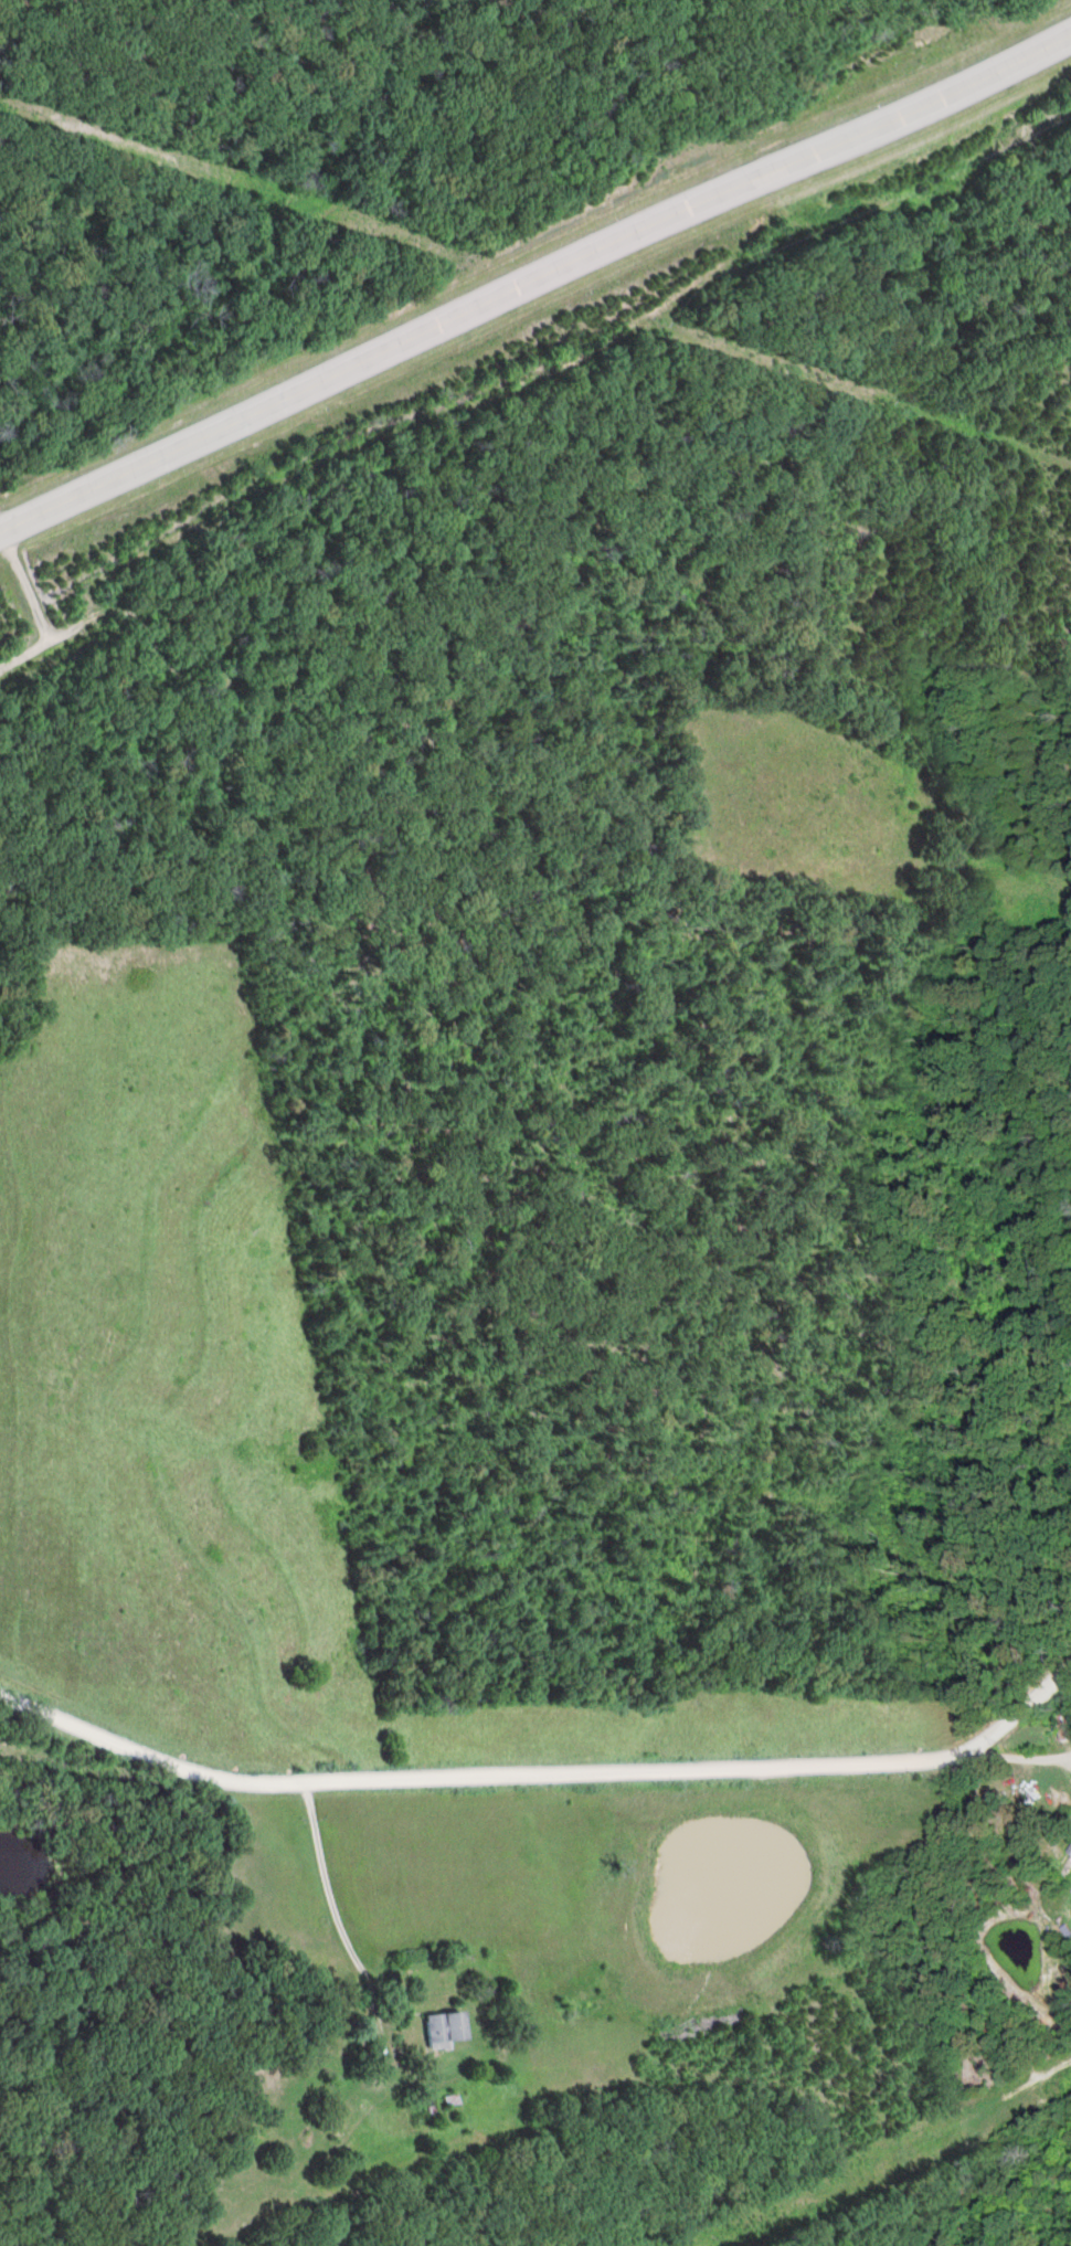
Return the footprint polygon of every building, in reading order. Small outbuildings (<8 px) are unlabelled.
[(1070,1741),(1070,1714),(1058,1718),(1064,1743),(1070,1741)] [(470,2040),(467,2012),(427,2016),(431,2050),(452,2048),(451,2042),(470,2040)]
